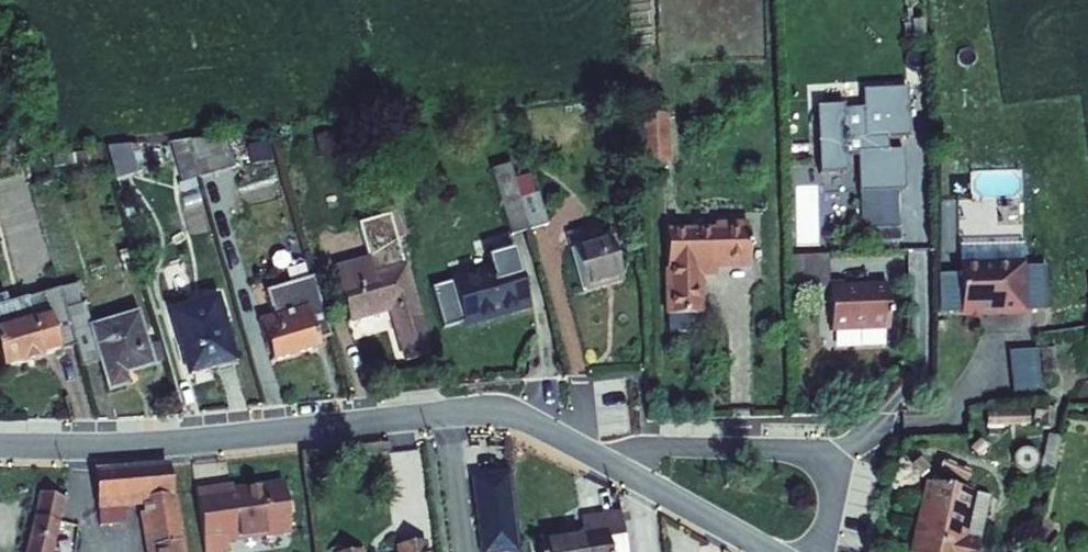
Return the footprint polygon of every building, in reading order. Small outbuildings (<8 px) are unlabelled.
[(845,107),(819,108),(821,172),(847,171),(846,156),(857,156),(858,191),(895,189),(903,189),(901,150),(880,151),(880,140),(908,139),(907,91),(864,93),(864,110),(845,110),(845,107)] [(653,104),(655,158),(677,157),(674,103),(653,104)] [(646,114),(637,114),(638,162),(647,162),(646,114)] [(205,124),(216,162),(253,151),(245,121),(205,124)] [(136,140),(108,147),(115,174),(143,166),(136,140)] [(492,171),(510,232),(528,226),(519,195),(510,165),(492,171)] [(895,189),(858,191),(860,242),(897,241),(895,189)] [(537,190),(519,195),(528,226),(546,221),(537,190)] [(834,192),(826,208),(844,217),(851,201),(834,192)] [(677,223),(679,305),(712,304),(711,267),(728,266),(728,257),(762,256),(761,214),(722,216),(722,222),(677,223)] [(335,268),(352,325),(394,313),(409,365),(433,358),(392,218),(360,227),(369,258),(335,268)] [(571,249),(584,293),(624,281),(610,237),(571,249)] [(526,308),(518,279),(521,278),(514,252),(486,259),(489,270),(450,281),(451,284),(463,324),(464,327),(526,308)] [(795,254),(797,284),(832,282),(830,252),(795,254)] [(1026,263),(1027,308),(1047,308),(1046,263),(1026,263)] [(1024,312),(1022,265),(958,267),(959,313),(963,313),(964,319),(980,318),(980,313),(1024,312)] [(330,338),(313,278),(263,292),(271,319),(257,323),(268,363),(317,349),(315,342),(330,338)] [(463,324),(451,284),(433,289),(444,329),(463,324)] [(888,287),(830,289),(831,333),(889,331),(888,287)] [(80,289),(59,294),(75,350),(82,371),(99,367),(104,384),(150,372),(135,318),(92,330),(80,289)] [(42,364),(41,359),(75,350),(59,294),(0,310),(0,375),(42,364)] [(170,312),(188,377),(232,365),(215,299),(170,312)] [(1045,400),(1046,413),(1057,412),(1055,388),(1033,390),(1034,401),(1045,400)] [(1029,411),(989,413),(990,424),(1030,422),(1029,411)] [(1032,472),(1034,468),(1035,464),(1034,460),(1032,456),(1029,454),(1024,453),(1020,454),(1016,456),(1014,460),(1013,464),(1014,468),(1016,472),(1020,474),(1024,475),(1028,474),(1032,472)] [(101,504),(129,503),(146,500),(156,551),(181,551),(166,466),(95,470),(101,504)] [(197,476),(207,545),(239,540),(237,522),(303,513),(296,468),(232,478),(216,480),(216,473),(197,476)] [(216,473),(216,480),(232,478),(231,471),(216,473)] [(472,479),(482,551),(515,551),(519,551),(509,474),(472,479)] [(909,551),(974,551),(985,500),(924,487),(909,551)] [(27,551),(53,551),(67,500),(43,493),(27,551)] [(101,504),(105,527),(132,522),(129,503),(101,504)] [(582,535),(584,551),(630,551),(624,514),(583,520),(585,534),(582,535)] [(430,526),(402,530),(404,546),(373,550),(371,533),(340,538),(342,551),(434,551),(430,526)] [(542,551),(584,551),(582,535),(540,542),(542,551)]
